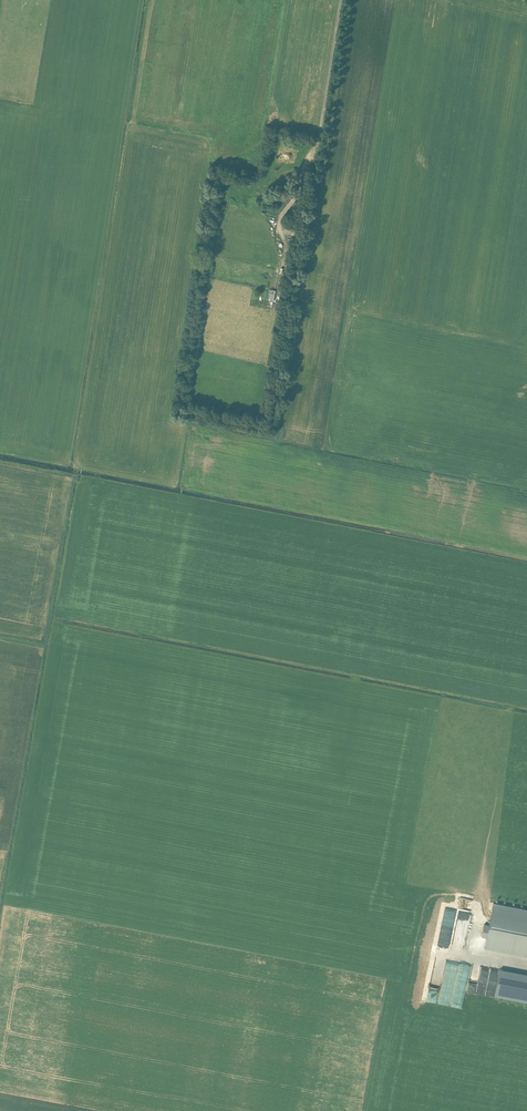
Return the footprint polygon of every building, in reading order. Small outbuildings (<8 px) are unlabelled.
[(296,225),(284,223),(284,229),(285,229),(284,231),(293,232),(294,230),(295,230),(296,225)] [(274,301),(276,290),(270,289),(268,300),(274,301)] [(482,936),(487,937),(486,943),(485,947),(526,955),(526,910),(493,903),(492,909),(489,925),(484,924),(482,936)] [(471,912),(458,910),(452,946),(464,948),(471,912)] [(462,1008),(471,966),(460,963),(451,1005),(462,1008)]
